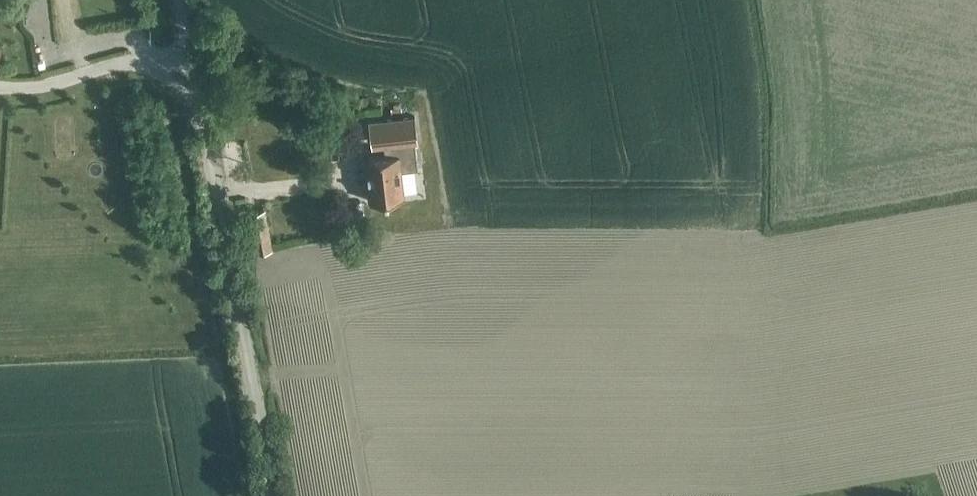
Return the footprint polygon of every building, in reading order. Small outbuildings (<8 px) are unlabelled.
[(364,157),(369,200),(404,196),(401,170),(417,168),(414,141),(417,141),(414,115),(368,120),(371,146),(383,144),(384,155),(364,157)] [(252,251),(269,249),(263,209),(246,211),(252,251)]
